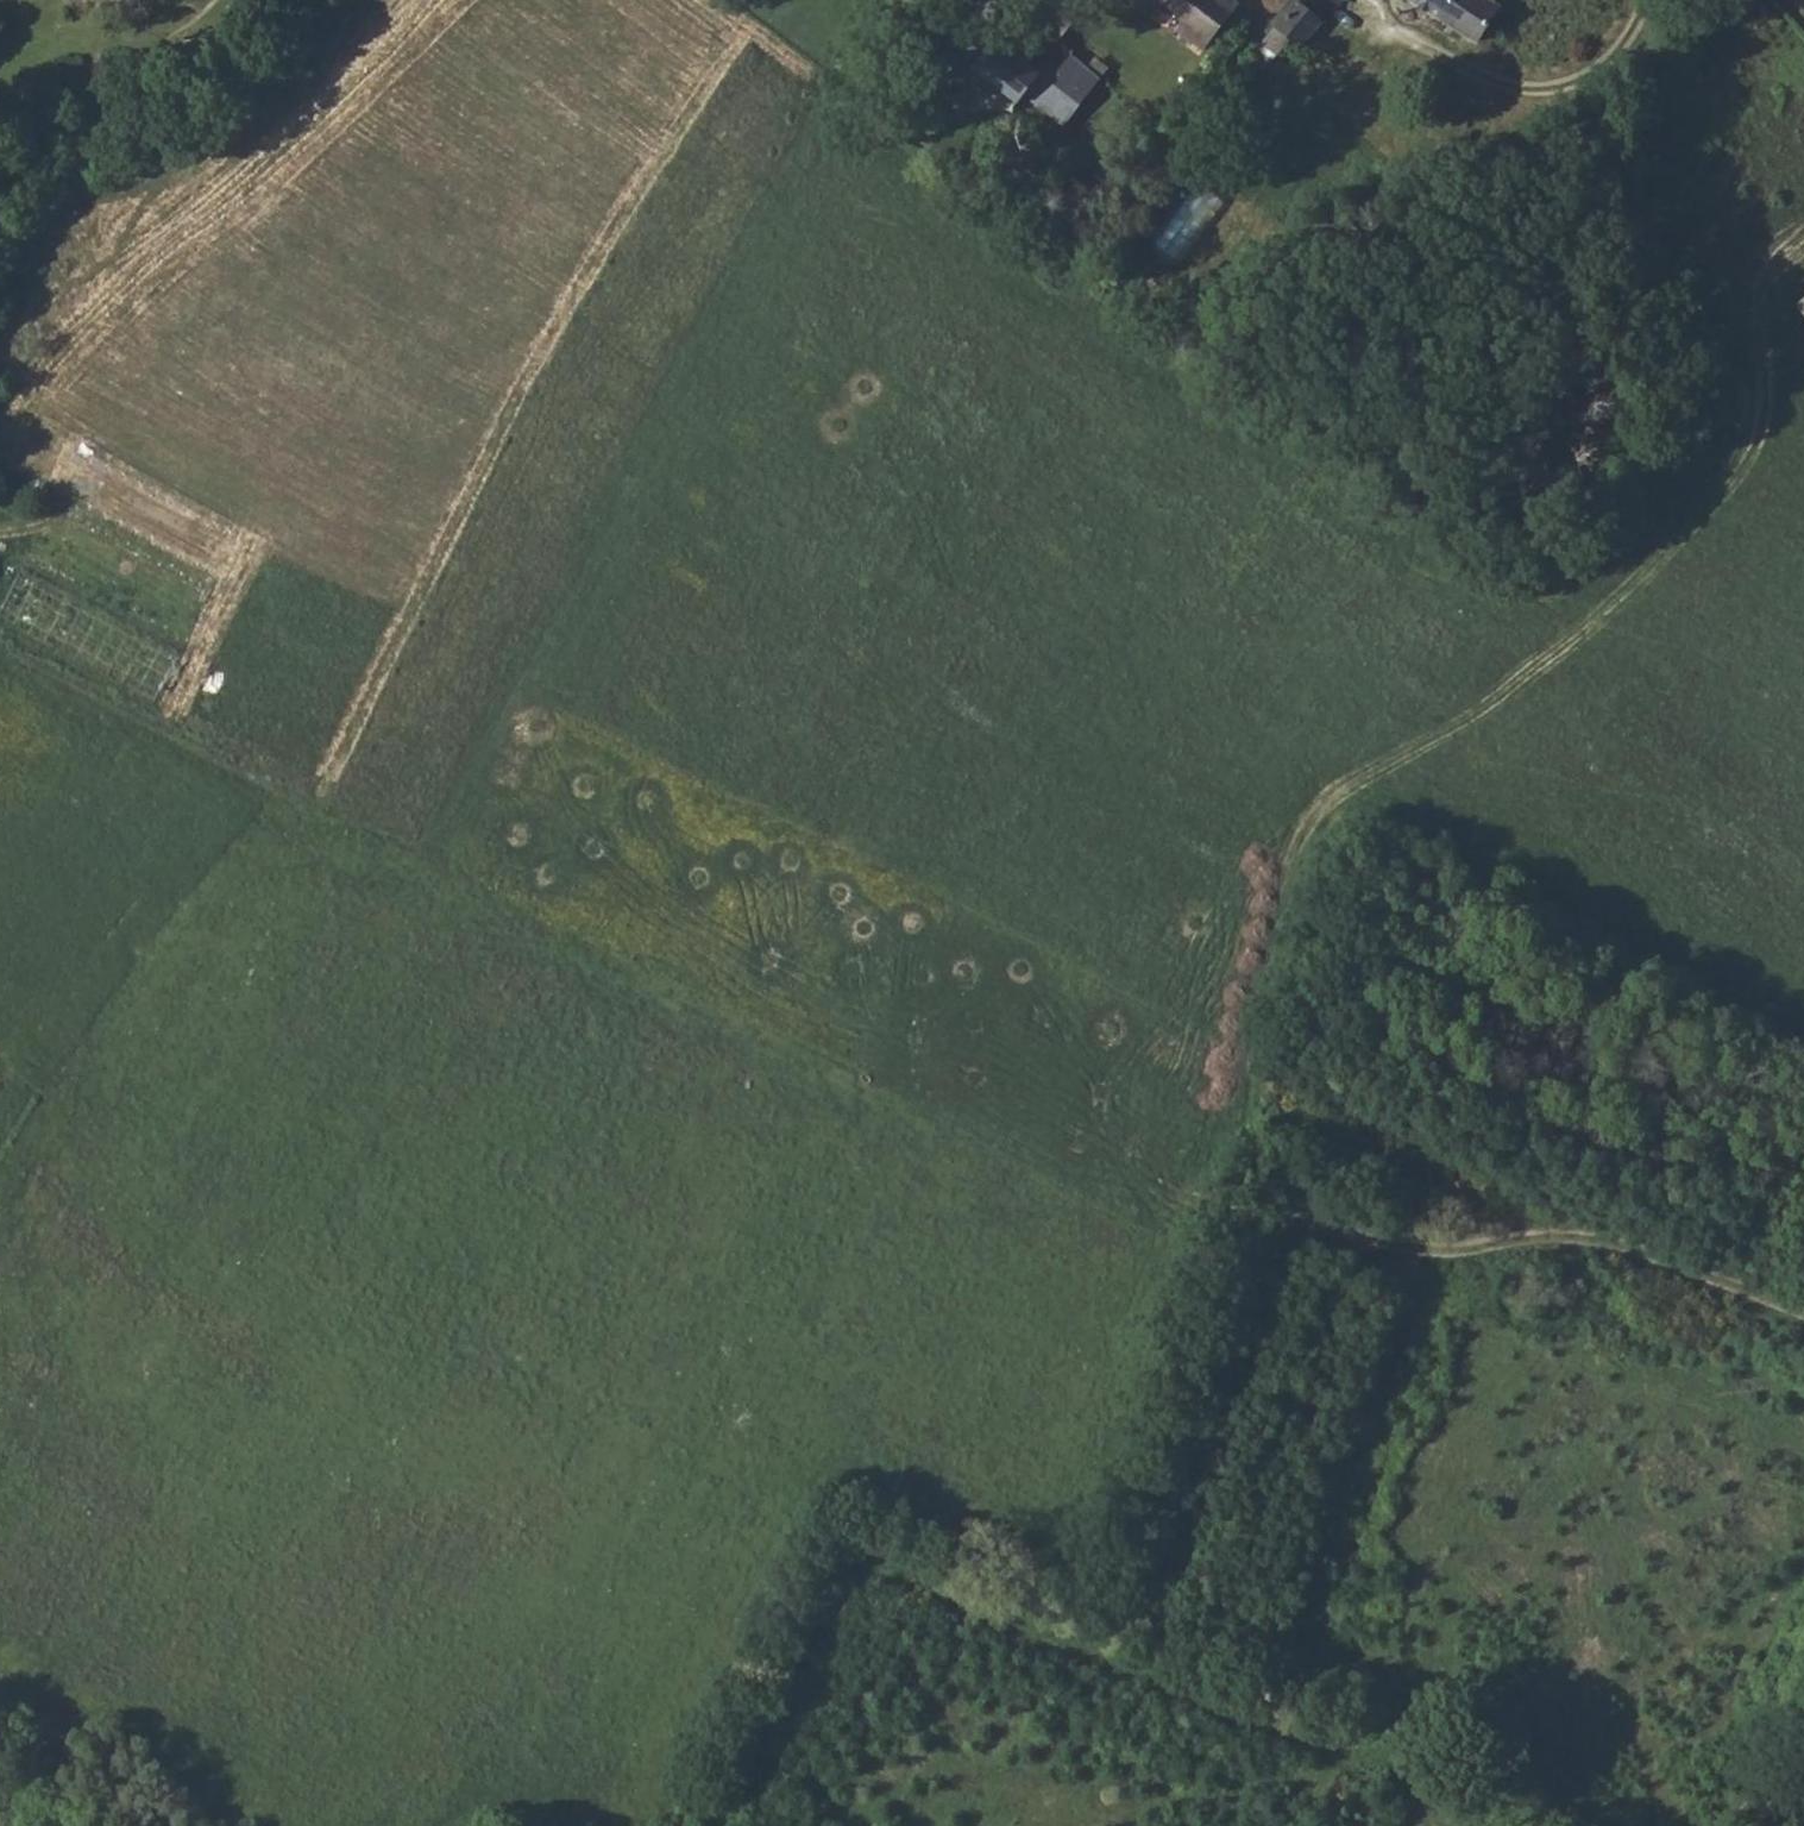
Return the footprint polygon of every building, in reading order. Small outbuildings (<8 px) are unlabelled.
[(1174,39),(1195,10),(1181,0),(1121,0),(1174,39)] [(1464,60),(1487,25),(1451,4),(1453,0),(1372,0),(1464,60)] [(1284,15),(1236,73),(1254,86),(1277,56),(1290,64),(1311,37),(1284,15)] [(1198,224),(1211,200),(1193,190),(1180,214),(1198,224)] [(41,598),(49,582),(25,569),(2,610),(21,620),(35,594),(41,598)]
